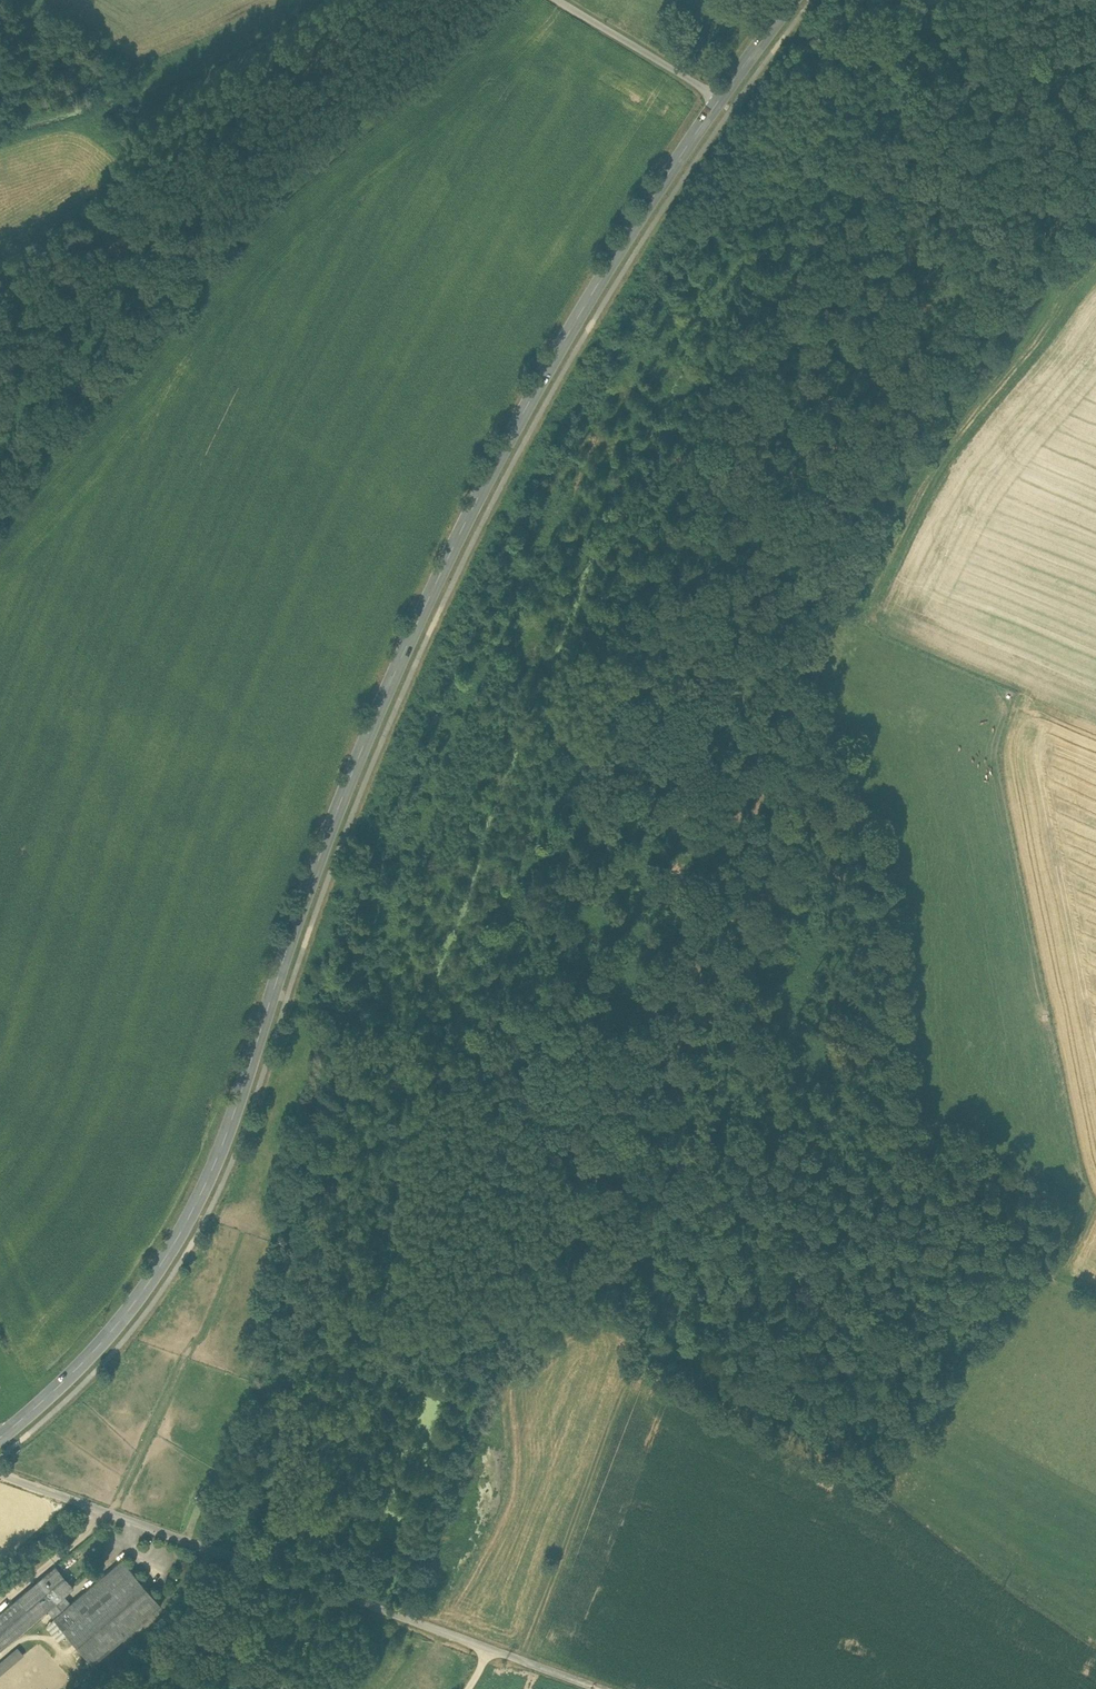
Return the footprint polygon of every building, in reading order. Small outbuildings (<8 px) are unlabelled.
[(54,1615),(93,1661),(161,1603),(122,1557),(71,1601),(54,1615)] [(74,1585),(56,1564),(37,1579),(56,1601),(64,1593),(74,1585)] [(0,1611),(0,1648),(48,1608),(56,1601),(37,1579),(0,1611)] [(0,1584),(0,1593),(10,1585),(6,1579),(0,1584)] [(56,1601),(48,1608),(54,1615),(71,1601),(64,1593),(56,1601)]
